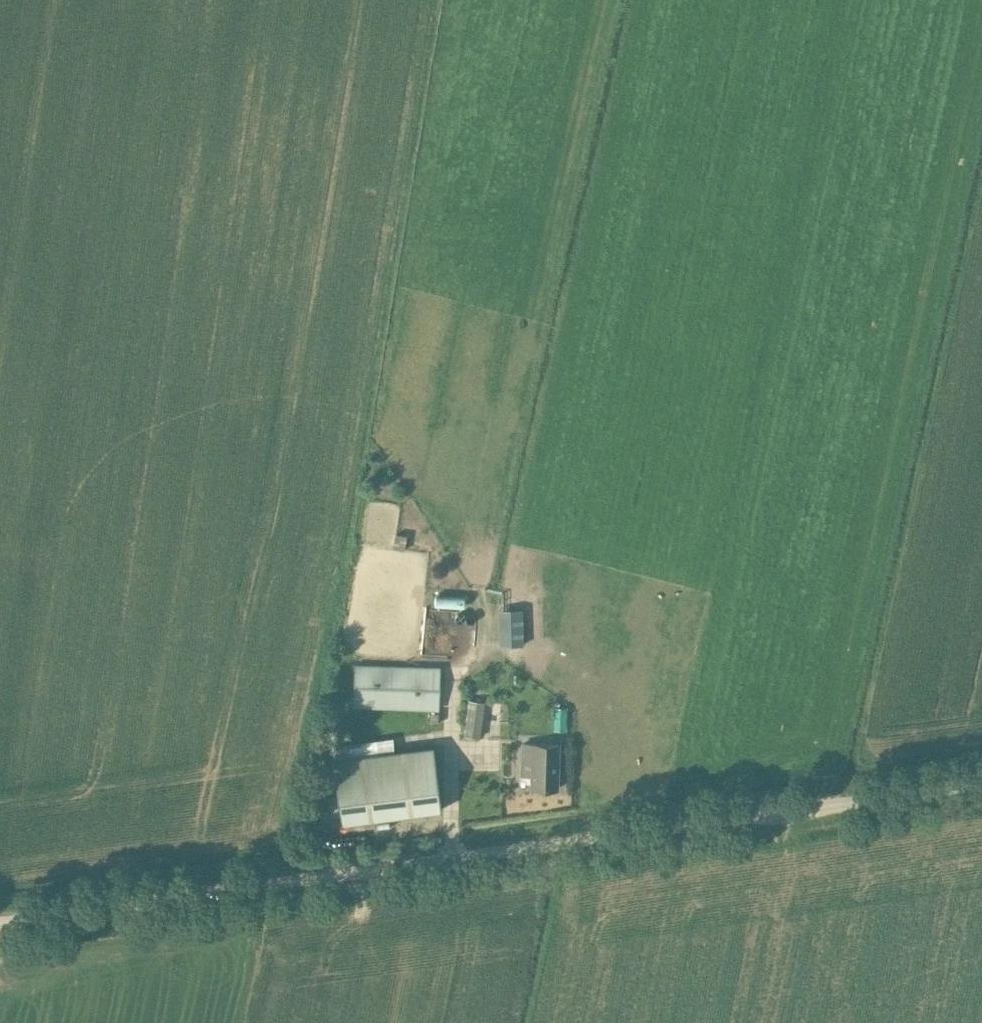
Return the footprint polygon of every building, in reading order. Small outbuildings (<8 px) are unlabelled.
[(521,642),(521,605),(498,605),(498,642),(521,642)] [(441,666),(354,663),(352,706),(440,709),(441,666)] [(487,700),(468,697),(463,735),(482,737),(487,700)] [(339,820),(441,805),(432,741),(329,755),(339,820)] [(522,761),(533,761),(532,787),(558,788),(559,743),(522,742),(522,761)]
